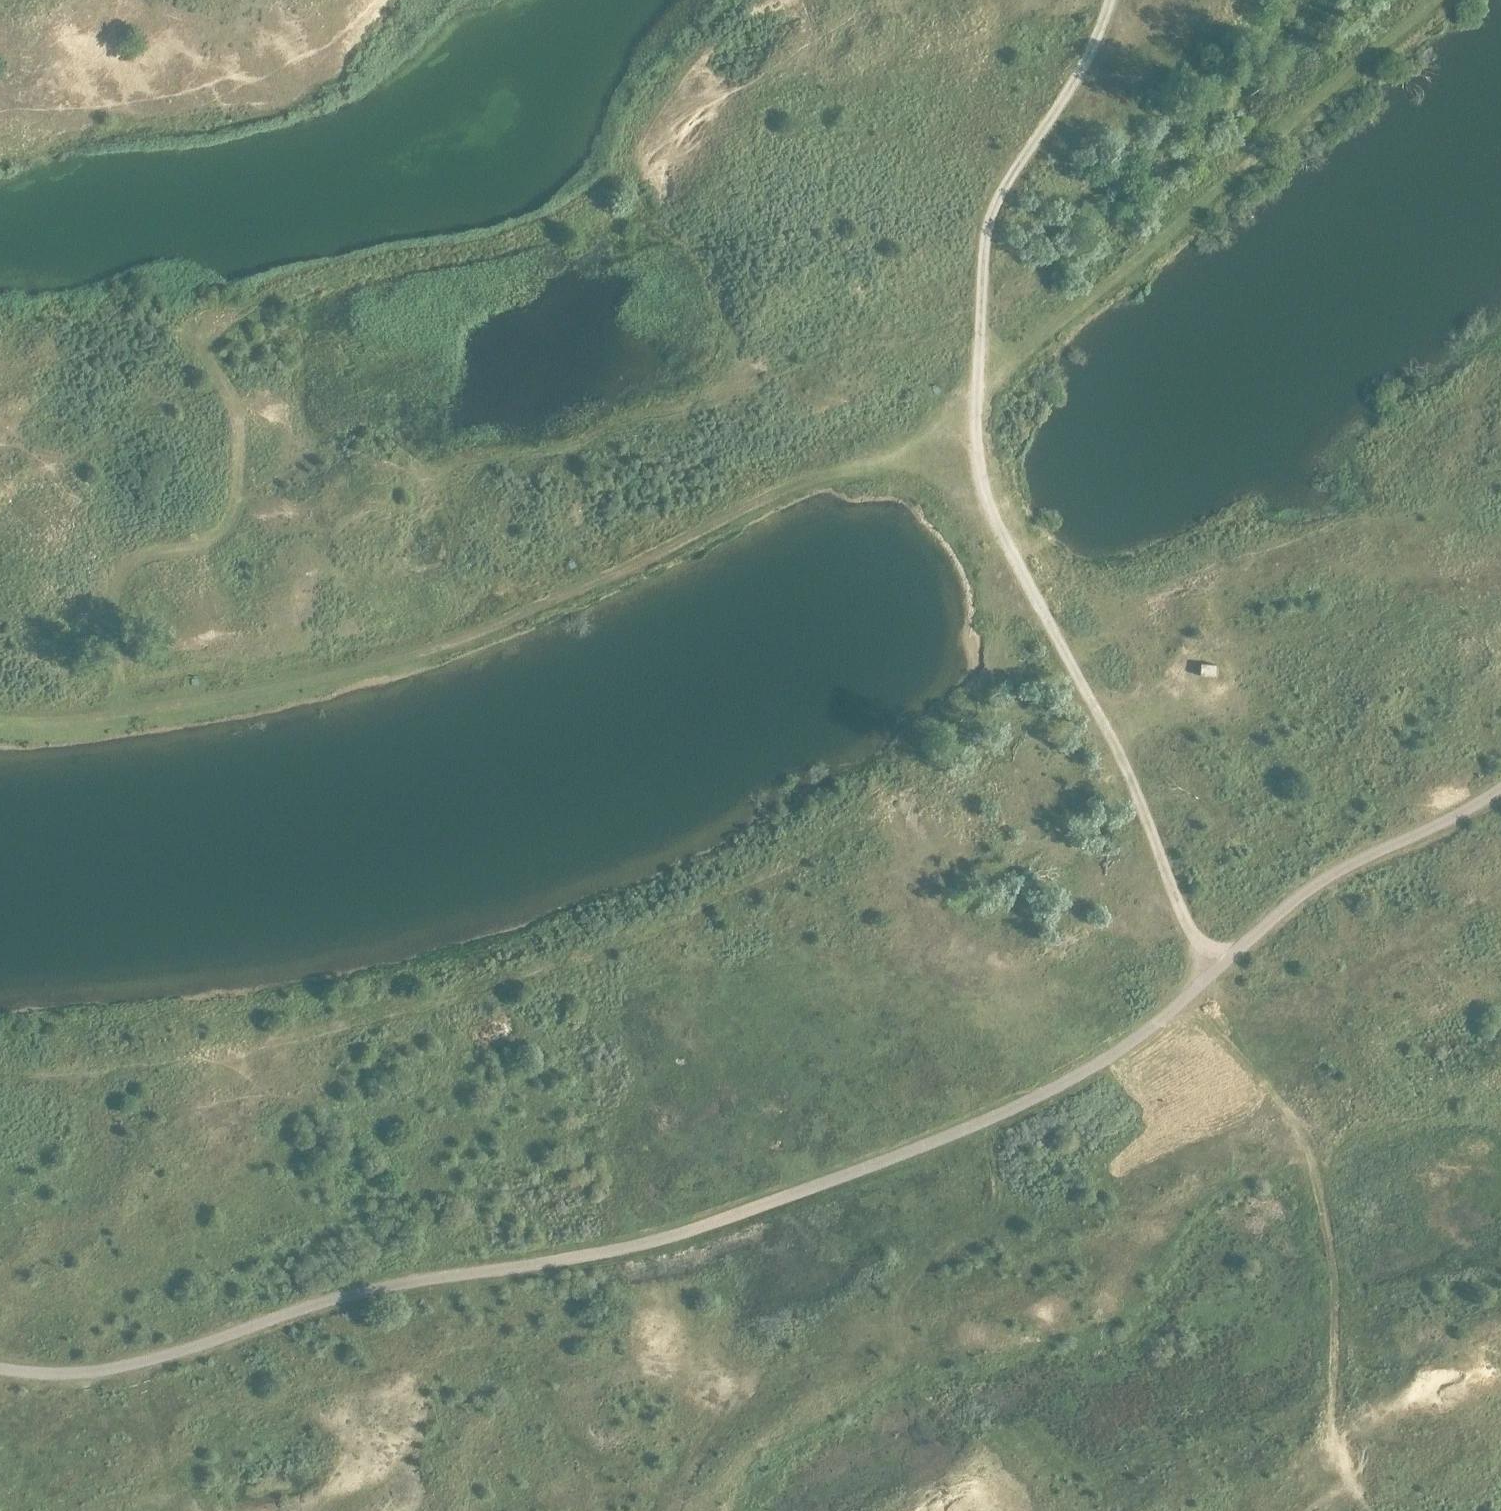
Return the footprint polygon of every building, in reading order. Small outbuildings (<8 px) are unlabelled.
[(1205,663),(1205,672),(1218,672),(1218,664),(1205,663)]
